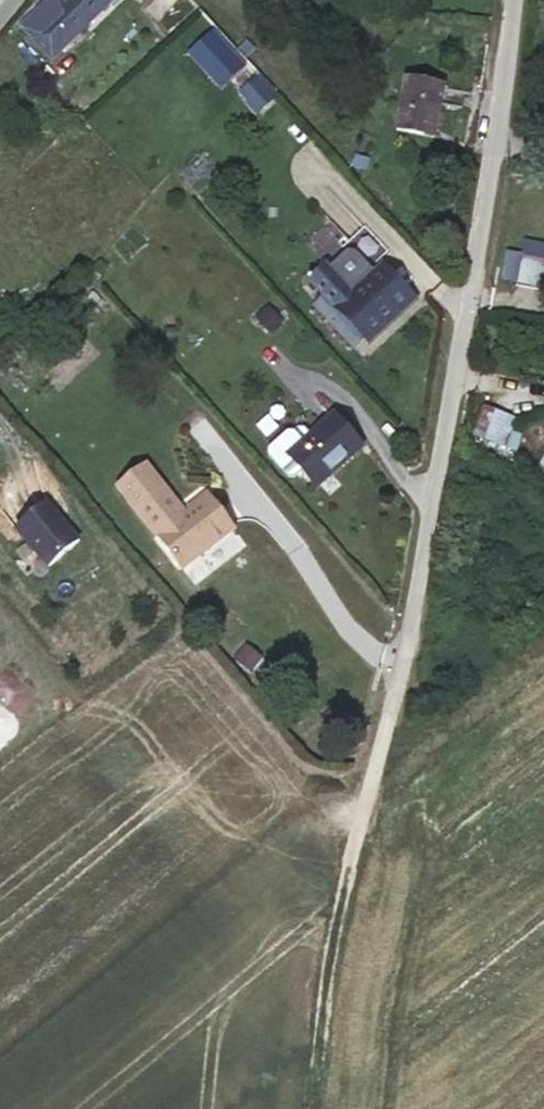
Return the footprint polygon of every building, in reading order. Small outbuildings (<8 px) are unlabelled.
[(66,7),(59,0),(53,0),(22,28),(51,59),(112,0),(73,0),(66,7)] [(255,72),(234,89),(253,112),(274,95),(255,72)] [(443,86),(406,79),(396,131),(423,136),(425,126),(435,128),(443,86)] [(361,334),(369,342),(417,297),(385,263),(375,272),(355,251),(349,251),(333,266),(328,261),(309,280),(325,296),(316,305),(352,342),(361,334)] [(524,257),(518,286),(543,291),(543,260),(524,257)] [(497,444),(502,429),(507,417),(486,409),(476,436),(497,444)] [(300,469),(316,487),(362,447),(334,416),(310,436),(304,429),(297,429),(293,432),(288,432),(268,448),(268,455),(287,476),(293,476),(300,469)] [(511,432),(502,429),(497,444),(506,447),(511,432)] [(233,528),(206,494),(188,507),(192,513),(186,518),(147,466),(120,486),(182,568),(233,528)] [(47,502),(16,529),(48,567),(80,540),(47,502)]
